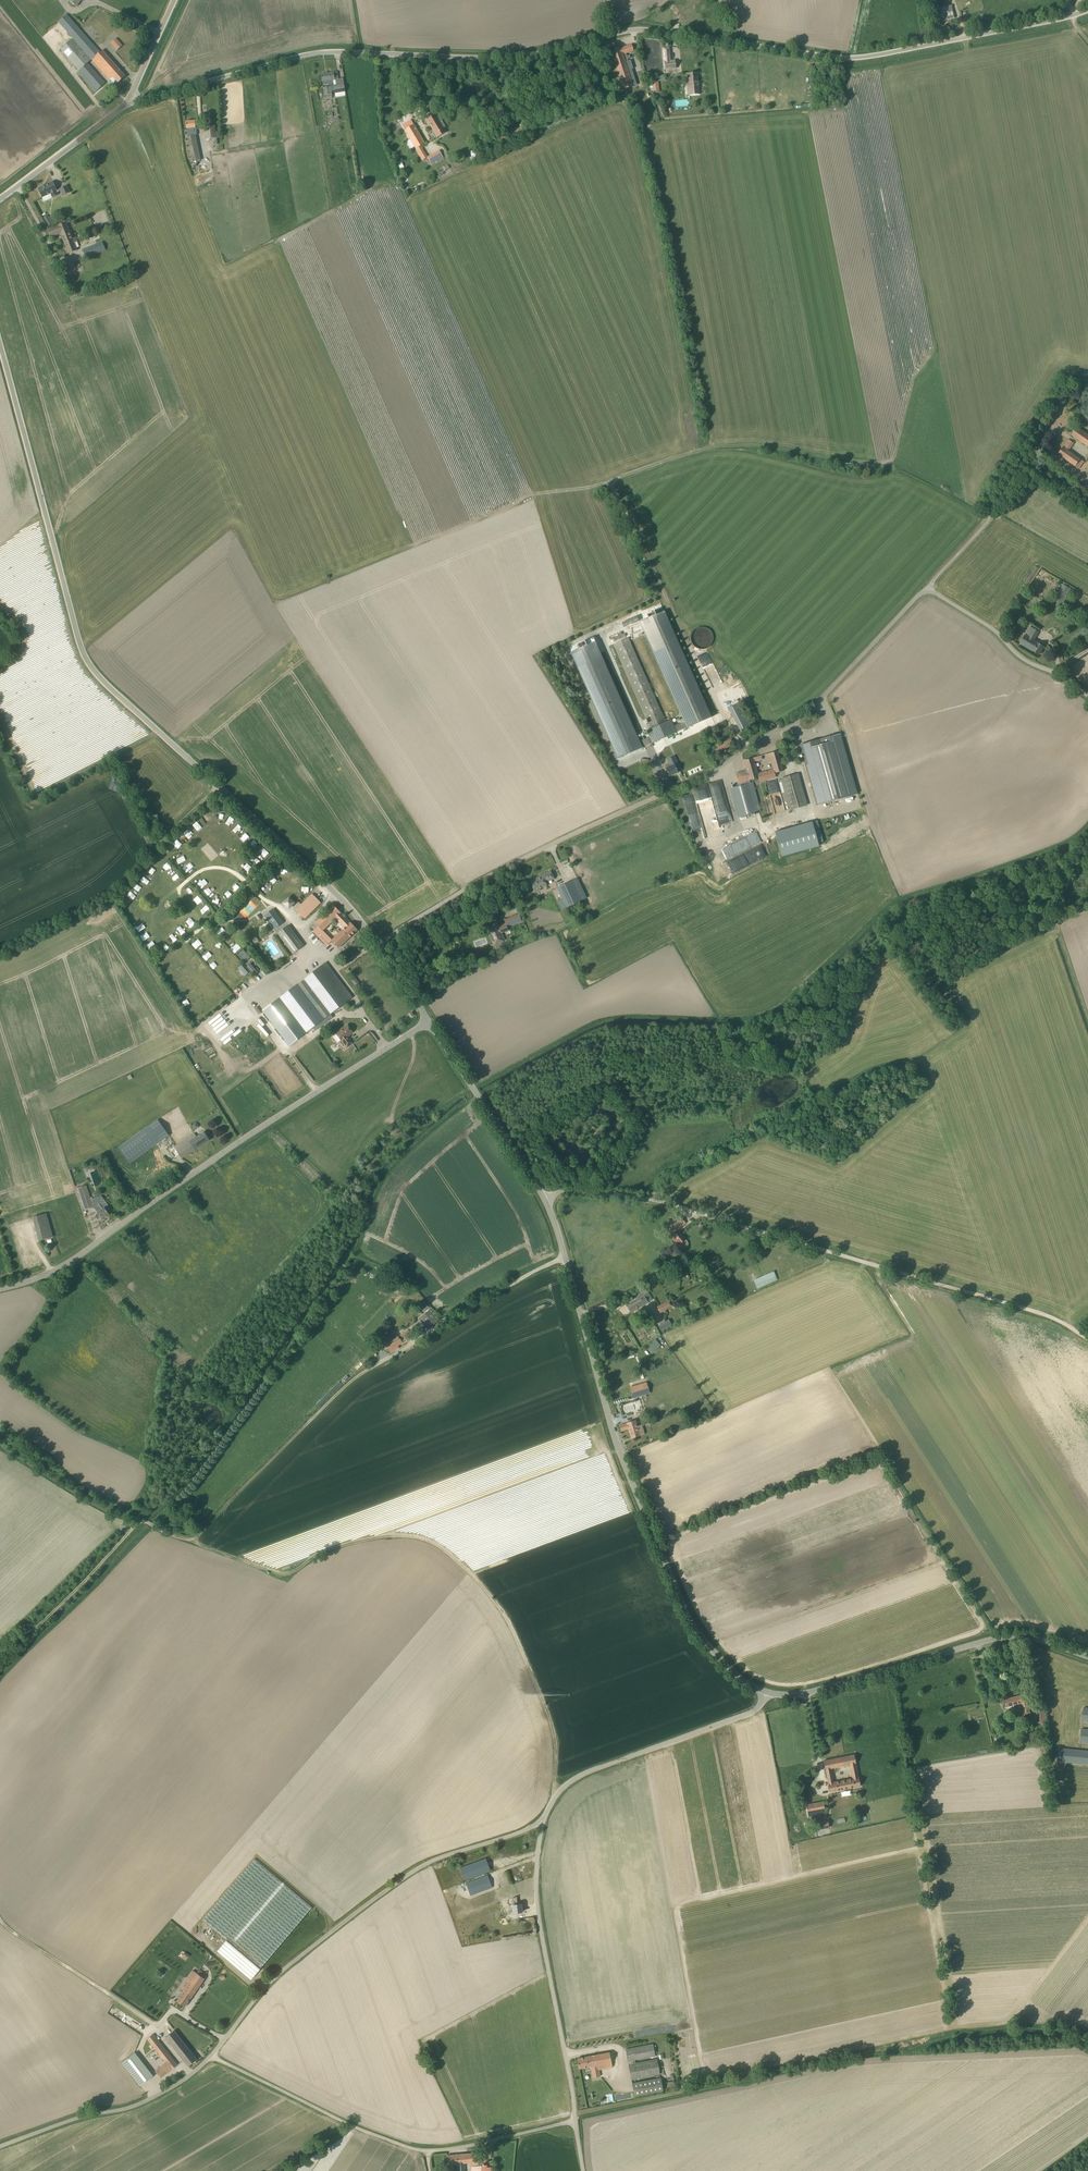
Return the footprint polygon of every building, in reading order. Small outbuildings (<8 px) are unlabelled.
[(100,52),(75,24),(67,15),(59,22),(73,38),(60,49),(78,69),(77,70),(96,92),(105,83),(87,63),(92,59),(109,79),(113,77),(118,83),(125,76),(102,50),(100,52)] [(935,28),(942,26),(940,18),(933,20),(935,28)] [(117,50),(123,45),(116,38),(111,42),(117,50)] [(634,51),(632,44),(620,48),(611,51),(613,58),(608,60),(610,67),(612,67),(615,77),(619,76),(623,89),(633,87),(632,86),(624,62),(628,61),(626,54),(634,51)] [(664,61),(665,69),(676,68),(675,60),(664,61)] [(335,93),(346,91),(344,84),(339,85),(338,79),(337,71),(321,74),(323,85),(333,84),(335,91),(335,93)] [(690,95),(699,94),(697,72),(687,73),(690,95)] [(329,86),(323,87),(325,95),(332,94),(332,91),(331,86),(329,86)] [(439,120),(438,119),(434,112),(425,117),(437,138),(446,132),(444,128),(439,120)] [(196,132),(196,129),(195,121),(186,122),(187,130),(188,130),(188,134),(193,162),(201,160),(196,132)] [(423,159),(427,157),(420,145),(425,142),(411,121),(403,126),(423,159)] [(206,139),(216,138),(215,125),(205,126),(206,139)] [(431,164),(443,157),(440,152),(428,159),(431,164)] [(57,190),(53,181),(38,188),(42,198),(44,201),(52,197),(52,198),(58,195),(57,193),(61,191),(63,196),(70,192),(67,185),(60,189),(57,190)] [(49,217),(48,215),(44,217),(49,225),(55,222),(51,216),(49,217)] [(66,223),(70,222),(70,221),(66,223),(66,222),(48,230),(51,237),(61,233),(65,243),(76,239),(76,236),(72,238),(66,223)] [(85,258),(122,244),(118,235),(82,250),(85,258)] [(79,246),(77,242),(78,242),(76,239),(65,243),(64,243),(65,244),(68,253),(68,254),(77,250),(76,248),(79,246)] [(1077,427),(1071,435),(1087,446),(1087,435),(1077,427)] [(1069,451),(1074,443),(1069,439),(1063,447),(1058,454),(1075,466),(1081,459),(1069,451)] [(1061,608),(1071,589),(1062,585),(1053,604),(1061,608)] [(686,728),(712,717),(711,716),(664,611),(656,615),(654,612),(647,615),(648,618),(640,622),(684,722),(674,726),(671,720),(666,722),(628,638),(614,644),(651,728),(647,730),(650,737),(639,742),(597,647),(589,651),(588,648),(580,651),(582,654),(573,658),(618,758),(617,758),(618,758),(642,748),(642,747),(652,743),(677,732),(676,732),(686,727),(686,728)] [(639,620),(637,616),(622,623),(624,627),(639,620)] [(1039,654),(1044,646),(1037,643),(1038,642),(1034,639),(1038,632),(1030,627),(1020,643),(1033,651),(1039,654)] [(741,732),(751,728),(739,703),(729,708),(741,732)] [(720,740),(729,736),(725,726),(716,730),(720,740)] [(800,744),(814,793),(853,781),(840,733),(800,744)] [(734,745),(731,740),(730,737),(711,745),(715,753),(734,745)] [(784,771),(778,751),(765,754),(767,759),(770,758),(773,769),(758,773),(754,762),(763,760),(761,755),(744,760),(746,770),(737,773),(740,783),(739,783),(740,785),(730,788),(738,818),(761,811),(753,782),(751,782),(751,781),(759,778),(760,783),(776,778),(775,774),(784,771)] [(669,776),(678,772),(674,765),(677,763),(674,756),(667,759),(669,763),(664,765),(669,776)] [(790,810),(807,805),(798,773),(782,778),(782,781),(780,782),(783,793),(785,792),(790,810)] [(705,839),(722,835),(719,822),(732,819),(722,780),(692,787),(705,839)] [(775,831),(782,856),(821,844),(814,820),(775,831)] [(192,825),(196,830),(201,826),(196,821),(192,825)] [(758,832),(718,849),(723,862),(740,855),(744,866),(769,856),(763,842),(762,842),(758,832)] [(535,893),(540,890),(539,889),(548,885),(546,882),(554,879),(550,871),(538,877),(539,878),(530,882),(535,893)] [(295,885),(299,881),(295,876),(291,880),(295,885)] [(564,908),(567,907),(587,898),(577,878),(557,888),(562,898),(557,901),(561,910),(564,908)] [(200,889),(205,885),(201,880),(197,884),(200,889)] [(227,888),(222,892),(227,898),(232,894),(227,888)] [(304,918),(321,902),(312,894),(296,910),(304,918)] [(282,903),(289,910),(296,903),(289,896),(282,903)] [(509,906),(520,903),(518,896),(507,899),(509,906)] [(318,927),(313,932),(327,945),(332,940),(339,948),(357,930),(350,922),(333,905),(315,923),(318,927)] [(284,922),(273,908),(264,915),(275,929),(284,922)] [(507,926),(515,923),(522,920),(519,914),(504,920),(505,923),(498,926),(496,921),(485,925),(493,945),(504,941),(501,933),(508,930),(507,926)] [(303,946),(288,925),(277,933),(292,954),(303,946)] [(243,950),(237,956),(244,964),(250,958),(243,950)] [(331,1014),(352,997),(326,962),(304,979),(331,1014)] [(253,973),(256,970),(249,963),(246,966),(253,973)] [(241,965),(238,968),(245,975),(248,972),(241,965)] [(306,1033),(331,1014),(304,979),(279,998),(306,1033)] [(220,1013),(198,1031),(238,1083),(261,1065),(220,1013)] [(353,1032),(347,1025),(343,1028),(342,1028),(336,1033),(332,1036),(337,1043),(341,1040),(342,1040),(347,1047),(353,1043),(347,1036),(353,1032)] [(863,1108),(854,1097),(848,1102),(857,1113),(863,1108)] [(129,1162),(169,1134),(158,1119),(144,1129),(133,1113),(106,1132),(115,1145),(134,1131),(136,1134),(120,1146),(119,1143),(116,1145),(118,1147),(129,1162)] [(210,1139),(204,1131),(197,1136),(194,1133),(168,1150),(174,1158),(179,1155),(182,1158),(210,1139)] [(91,1199),(86,1185),(78,1188),(85,1209),(94,1206),(103,1219),(109,1214),(104,1207),(108,1205),(102,1196),(98,1199),(101,1203),(99,1204),(99,1203),(97,1204),(95,1198),(91,1199)] [(40,1240),(52,1236),(46,1213),(33,1217),(40,1240)] [(687,1241),(685,1239),(679,1231),(677,1233),(675,1231),(686,1223),(679,1215),(663,1229),(668,1236),(673,1233),(675,1235),(673,1236),(679,1244),(682,1247),(683,1247),(684,1247),(685,1247),(686,1247),(686,1246),(687,1246),(687,1245),(688,1245),(688,1244),(688,1243),(688,1242),(687,1241)] [(757,1288),(777,1279),(774,1270),(753,1279),(757,1288)] [(407,1290),(403,1288),(391,1281),(388,1288),(391,1290),(392,1288),(397,1291),(396,1292),(399,1294),(403,1296),(407,1290)] [(644,1295),(642,1293),(647,1290),(635,1296),(637,1299),(626,1305),(630,1312),(648,1302),(644,1295)] [(660,1313),(673,1306),(670,1299),(656,1306),(660,1313)] [(423,1300),(418,1304),(422,1309),(424,1311),(429,1307),(426,1304),(423,1300)] [(440,1319),(431,1308),(421,1316),(419,1319),(423,1324),(426,1321),(427,1322),(425,1325),(428,1329),(440,1319)] [(672,1325),(669,1319),(658,1325),(661,1331),(672,1325)] [(390,1351),(407,1339),(403,1333),(399,1336),(398,1336),(386,1344),(390,1351)] [(645,1347),(650,1353),(660,1345),(655,1339),(645,1347)] [(637,1397),(648,1394),(645,1383),(634,1387),(637,1397)] [(640,1435),(636,1420),(620,1425),(622,1430),(629,1428),(632,1437),(640,1435)] [(1032,1718),(1028,1701),(1026,1693),(1004,1699),(1006,1706),(1014,1704),(1021,1702),(1025,1720),(1032,1718)] [(1045,1707),(1043,1708),(1037,1709),(1038,1722),(1046,1721),(1045,1707)] [(1059,1748),(1057,1761),(1087,1764),(1087,1750),(1059,1748)] [(829,1783),(831,1792),(860,1786),(858,1777),(855,1763),(856,1763),(854,1755),(825,1760),(826,1769),(851,1764),(853,1778),(829,1783)] [(805,1806),(806,1813),(815,1812),(815,1813),(823,1812),(822,1803),(805,1806)] [(814,1822),(816,1830),(829,1828),(828,1820),(814,1822)] [(251,1979),(260,1968),(312,1907),(255,1858),(203,1920),(227,1940),(218,1951),(251,1979)] [(486,1858),(460,1868),(465,1880),(471,1878),(475,1876),(487,1872),(490,1870),(486,1858)] [(488,1875),(466,1883),(471,1895),(492,1887),(488,1875)] [(470,1897),(473,1908),(512,1894),(508,1884),(470,1897)] [(518,1904),(517,1897),(513,1898),(514,1904),(513,1904),(514,1913),(523,1912),(522,1903),(518,1904)] [(166,1973),(172,1978),(184,1962),(178,1957),(166,1973)] [(185,2006),(205,1978),(204,1978),(206,1975),(199,1970),(197,1973),(194,1971),(188,1979),(191,1981),(177,2001),(185,2006)] [(170,2042),(188,2065),(196,2059),(174,2030),(165,2036),(170,2042)] [(176,2065),(153,2034),(148,2038),(148,2039),(171,2069),(176,2065)] [(635,2062),(635,2060),(656,2056),(653,2043),(626,2048),(631,2080),(660,2074),(657,2058),(635,2062)] [(122,2062),(141,2086),(154,2076),(135,2051),(122,2062)] [(612,2068),(609,2052),(577,2058),(579,2068),(591,2066),(593,2078),(600,2076),(599,2070),(612,2068)] [(635,2096),(663,2091),(661,2077),(632,2082),(635,2096)] [(492,2167),(484,2167),(484,2162),(487,2161),(486,2151),(464,2153),(465,2163),(471,2163),(471,2166),(471,2170),(492,2170),(492,2167)] [(447,2155),(448,2165),(458,2164),(459,2170),(466,2170),(465,2163),(464,2153),(447,2155)]
